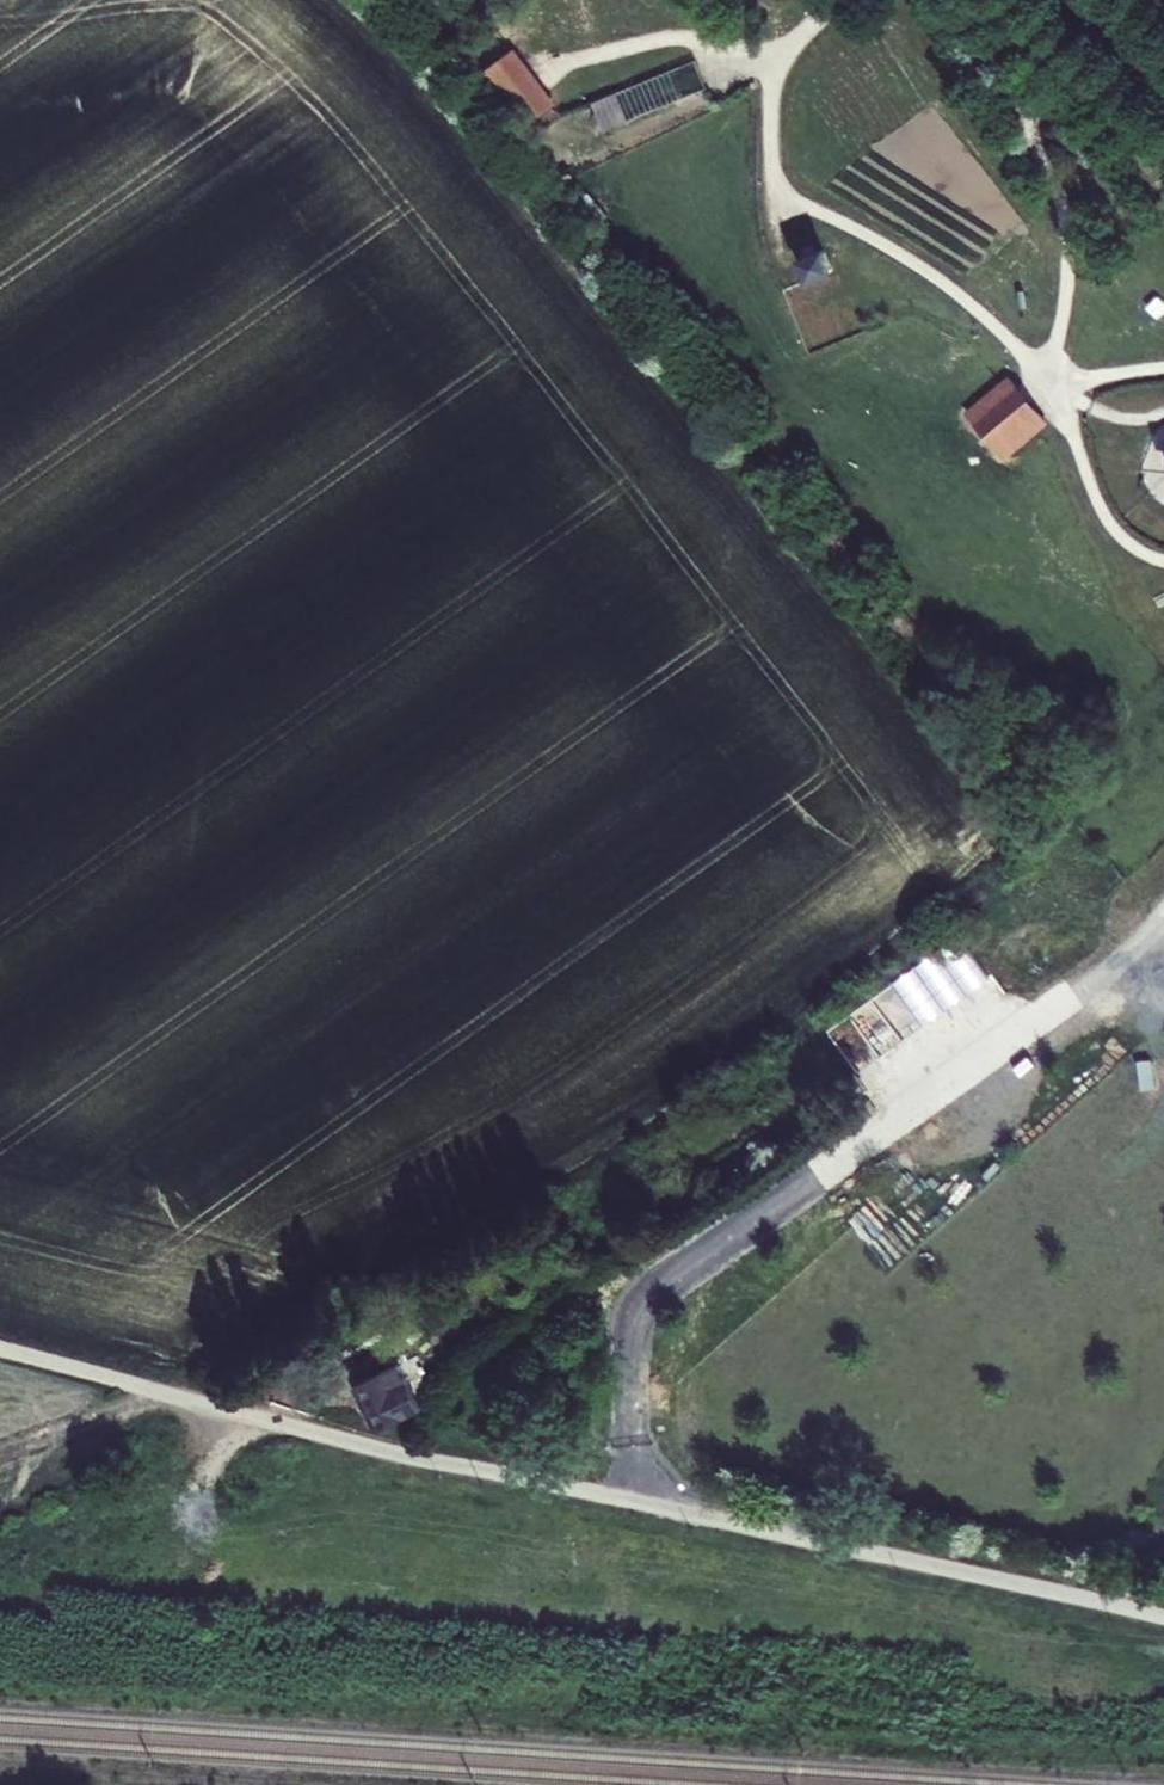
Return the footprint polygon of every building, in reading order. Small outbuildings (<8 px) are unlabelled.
[(553,107),(513,52),(479,77),(519,132),(553,107)] [(822,252),(800,260),(809,282),(831,273),(822,252)] [(1010,381),(968,413),(1001,455),(1043,422),(1010,381)] [(848,1066),(857,1078),(869,1094),(912,1062),(910,1060),(928,1047),(909,1021),(848,1066)] [(771,1122),(761,1129),(767,1136),(777,1129),(771,1122)] [(349,1366),(357,1382),(399,1362),(392,1346),(349,1366)] [(421,1407),(407,1377),(399,1362),(357,1382),(353,1384),(374,1428),(377,1429),(421,1407)]
